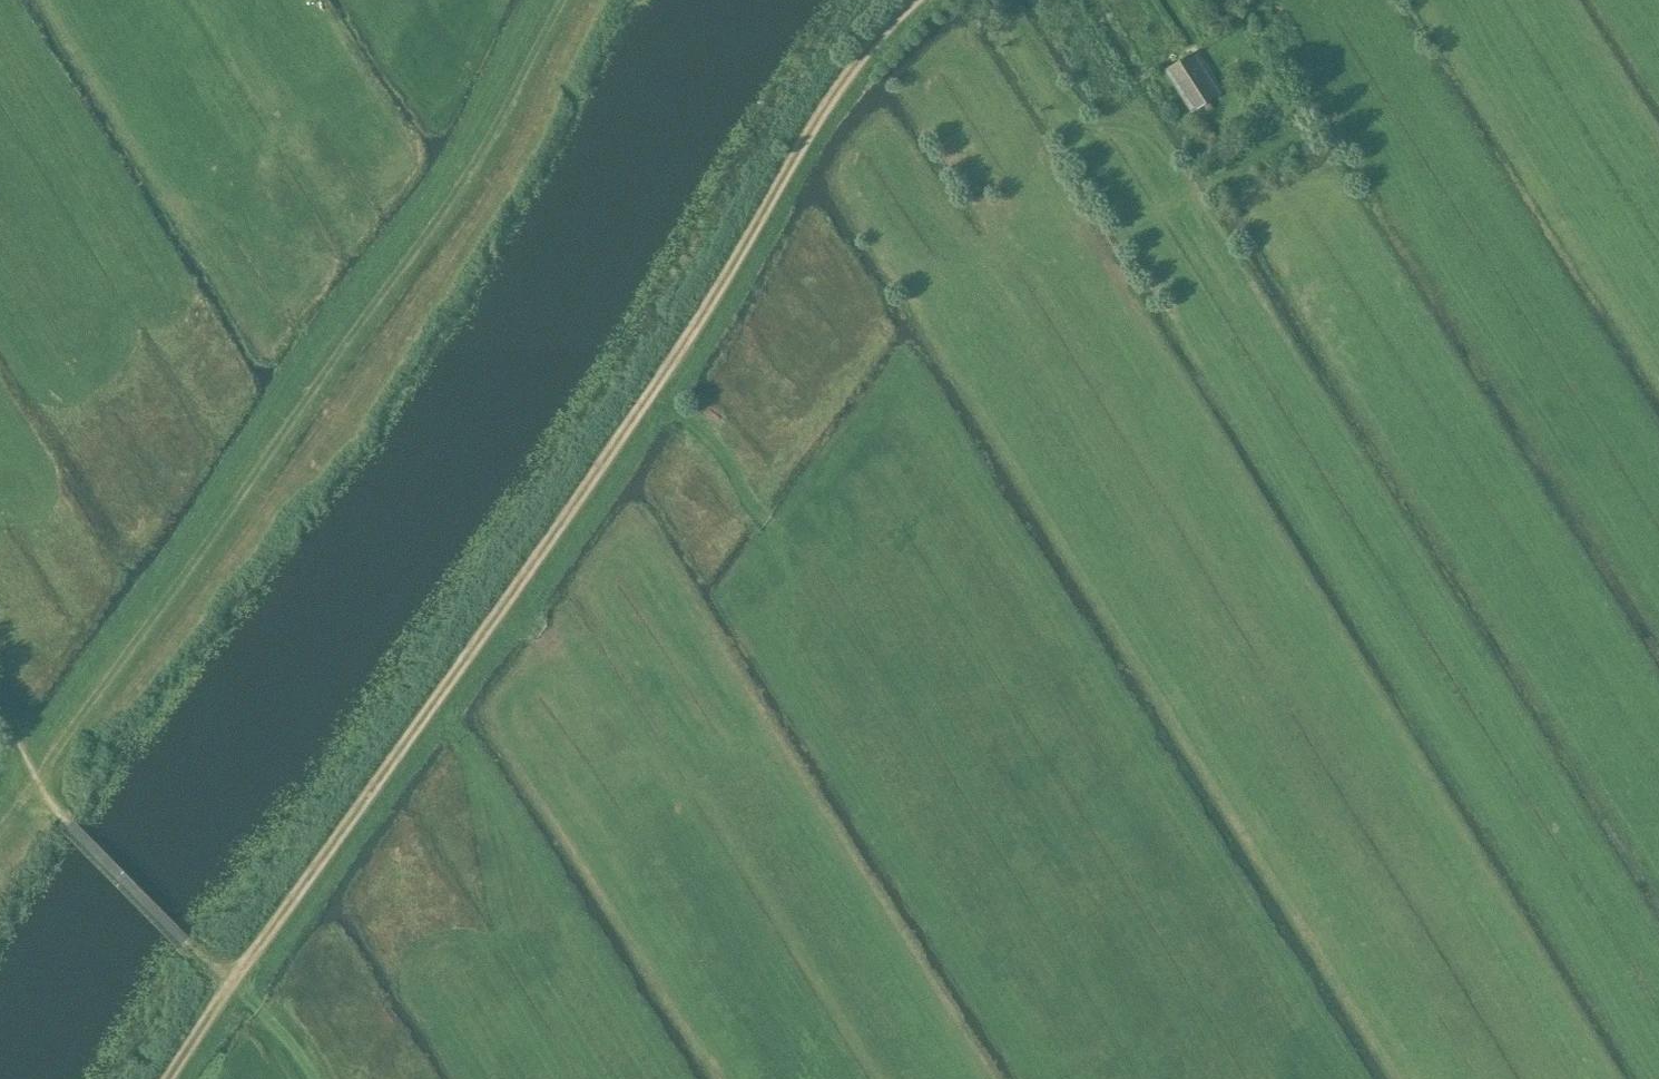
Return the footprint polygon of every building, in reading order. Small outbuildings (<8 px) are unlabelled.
[(1194,111),(1219,95),(1192,52),(1167,69),(1194,111)]
